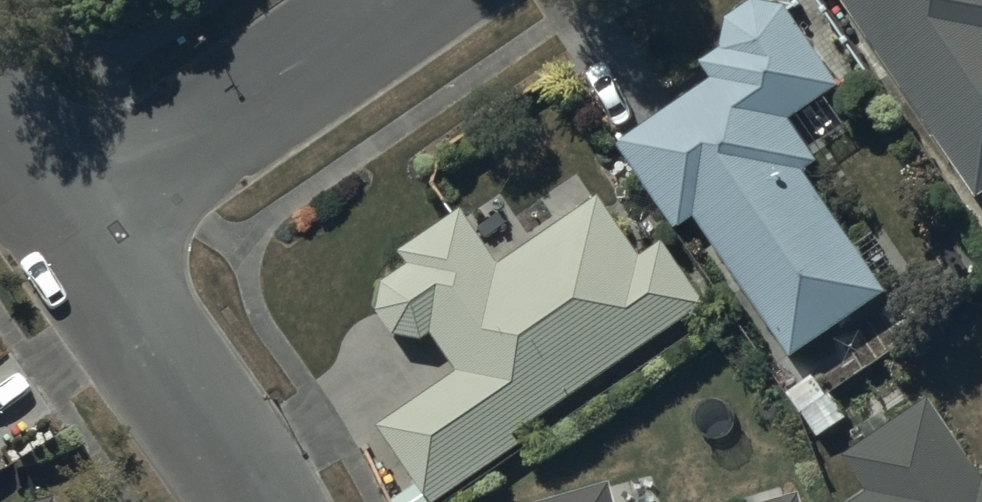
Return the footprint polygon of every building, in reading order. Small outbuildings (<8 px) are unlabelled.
[(975,210),(981,206),(981,0),(833,0),(975,210)] [(788,20),(755,15),(725,34),(720,63),(700,76),(710,91),(615,155),(675,244),(695,230),(793,374),(892,308),(811,189),(824,181),(792,133),(842,100),(788,20)] [(391,350),(423,354),(433,347),(458,385),(377,440),(414,495),(403,501),(457,501),(522,458),(516,450),(711,319),(664,250),(643,264),(602,204),(501,273),(464,219),(399,263),(408,276),(383,293),(376,326),(391,350)] [(845,470),(866,501),(981,501),(981,484),(933,411),(845,470)]
